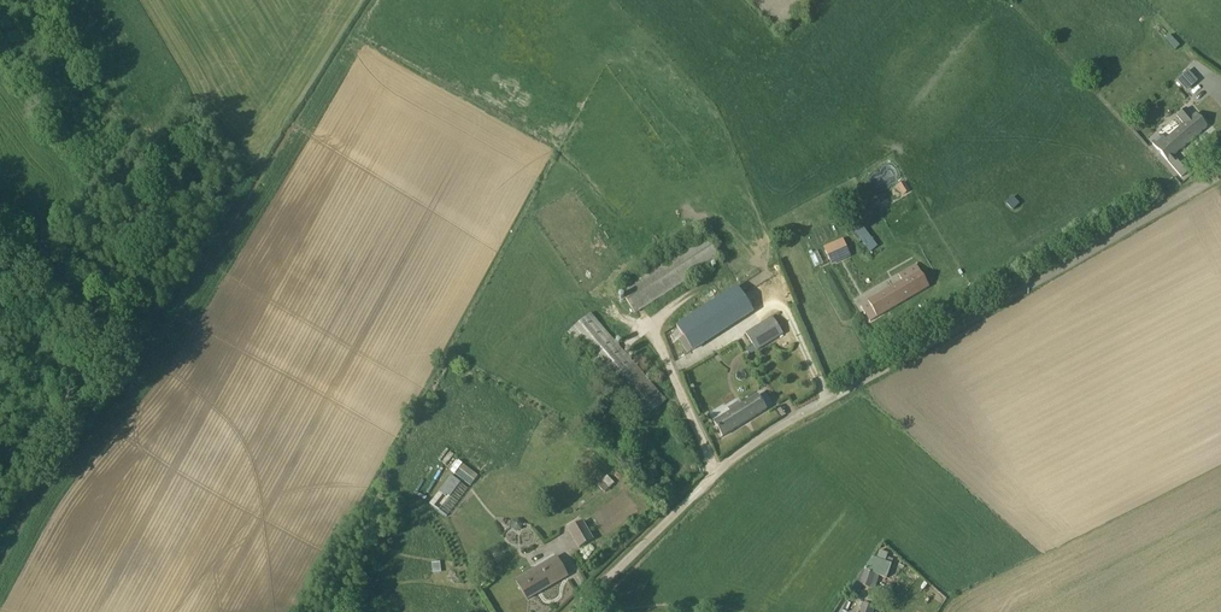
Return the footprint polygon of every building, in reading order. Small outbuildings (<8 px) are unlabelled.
[(1169,36),(1165,40),(1175,50),(1179,46),(1169,36)] [(1197,82),(1186,71),(1175,82),(1186,93),(1197,82)] [(1173,156),(1206,128),(1195,114),(1192,116),(1186,109),(1176,117),(1182,125),(1178,128),(1164,140),(1160,135),(1150,143),(1180,178),(1191,169),(1182,158),(1178,161),(1173,156)] [(849,226),(869,251),(876,246),(854,217),(849,221),(852,224),(849,226)] [(841,222),(835,226),(840,234),(842,233),(847,240),(853,235),(849,229),(847,230),(841,222)] [(720,259),(704,235),(619,290),(634,314),(635,315),(720,259)] [(850,257),(842,239),(822,247),(830,265),(850,257)] [(897,283),(859,306),(869,322),(928,287),(913,265),(894,276),(897,283)] [(753,313),(736,287),(675,327),(676,327),(692,352),(753,313)] [(929,312),(922,317),(927,323),(928,323),(931,327),(935,324),(932,320),(933,319),(929,312)] [(663,403),(666,401),(590,314),(567,334),(642,421),(663,404),(662,403),(663,403)] [(771,318),(745,334),(756,352),(782,335),(771,318)] [(766,410),(757,395),(739,406),(737,403),(727,409),(729,412),(729,413),(712,423),(722,438),(766,410)] [(477,477),(458,462),(450,472),(469,488),(477,477)] [(460,483),(451,476),(433,499),(450,512),(467,489),(459,484),(460,483)] [(593,541),(582,522),(567,531),(578,549),(593,541)] [(849,592),(855,597),(862,587),(874,591),(879,577),(886,579),(892,560),(886,558),(887,554),(879,551),(876,559),(871,558),(849,592)] [(567,577),(555,557),(553,558),(515,580),(526,600),(567,577)]
